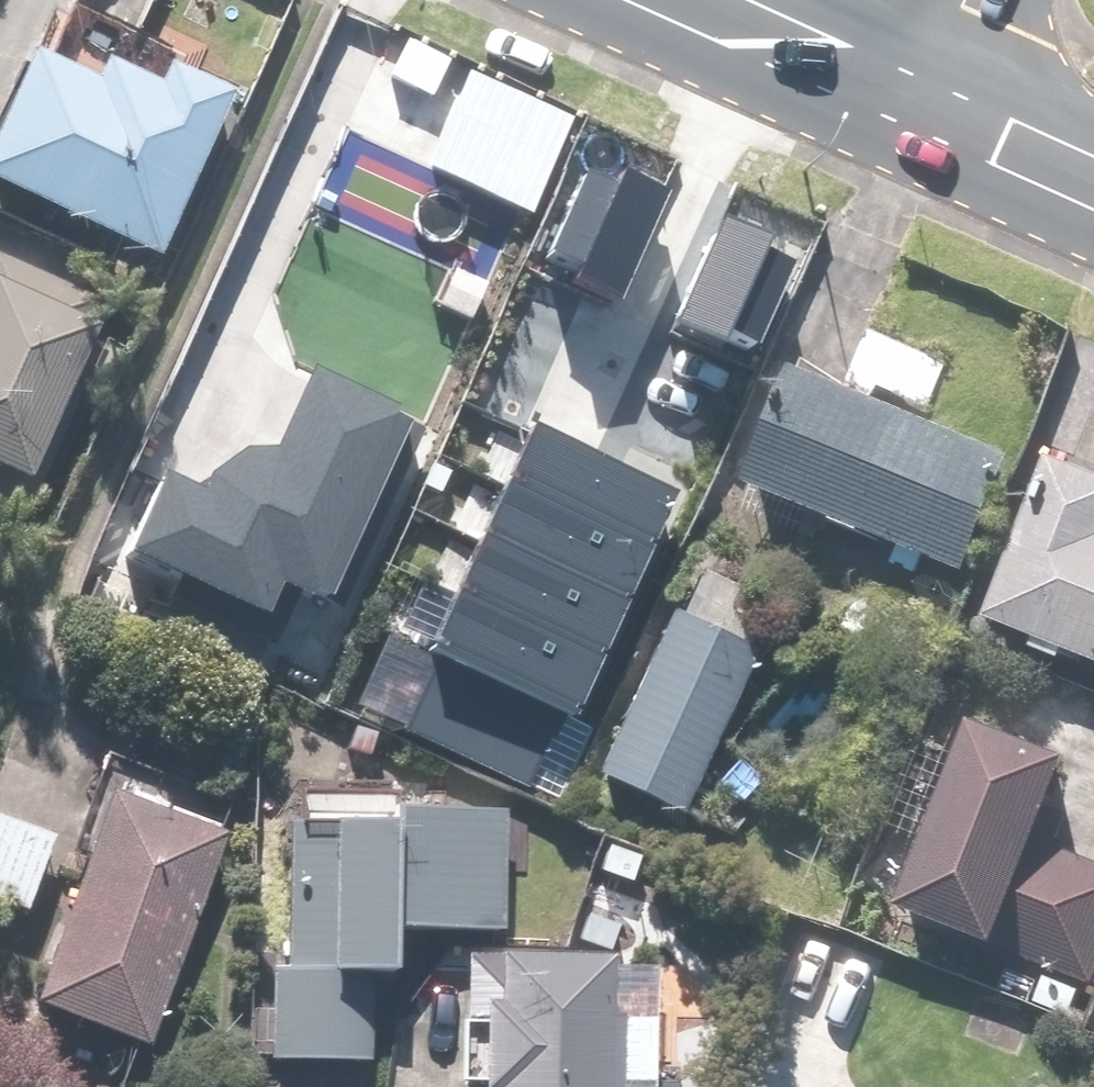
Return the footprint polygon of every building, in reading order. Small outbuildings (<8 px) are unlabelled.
[(0,155),(0,176),(170,254),(244,91),(110,29),(94,65),(50,45),(0,155)] [(568,276),(613,295),(660,183),(615,164),(610,177),(579,164),(544,249),(574,262),(568,276)] [(717,213),(672,321),(717,340),(724,325),(750,335),(783,255),(758,244),(763,232),(717,213)] [(1,252),(0,254),(0,508),(37,523),(48,497),(39,493),(114,314),(83,301),(88,288),(1,252)] [(1014,449),(808,357),(757,471),(963,563),(1014,449)] [(276,634),(298,585),(323,596),(406,412),(307,367),(272,445),(248,444),(234,445),(211,465),(197,487),(157,469),(123,544),(178,569),(170,586),(276,634)] [(646,539),(669,483),(522,422),(499,477),(646,539)] [(1063,448),(1003,618),(1043,632),(1038,648),(1070,659),(1075,647),(1093,654),(1093,459),(1063,448)] [(623,594),(646,539),(499,477),(476,533),(623,594)] [(600,649),(623,594),(476,533),(452,588),(600,649)] [(739,582),(702,564),(604,767),(690,809),(770,645),(758,639),(766,622),(728,604),(739,582)] [(576,704),(600,649),(452,588),(429,643),(576,704)] [(872,588),(846,624),(908,668),(933,631),(872,588)] [(576,704),(429,643),(398,717),(545,778),(576,704)] [(988,716),(916,911),(1093,976),(1093,852),(1059,839),(1090,754),(988,716)] [(239,802),(122,763),(45,999),(162,1037),(239,802)] [(292,960),(278,960),(274,1061),(373,1065),(376,968),(411,970),(413,927),(516,931),(520,805),(406,801),(406,812),(297,808),(292,960)] [(0,808),(0,895),(36,908),(63,831),(0,808)] [(513,948),(511,999),(501,999),(498,1086),(663,1086),(667,968),(625,966),(625,952),(513,948)]
